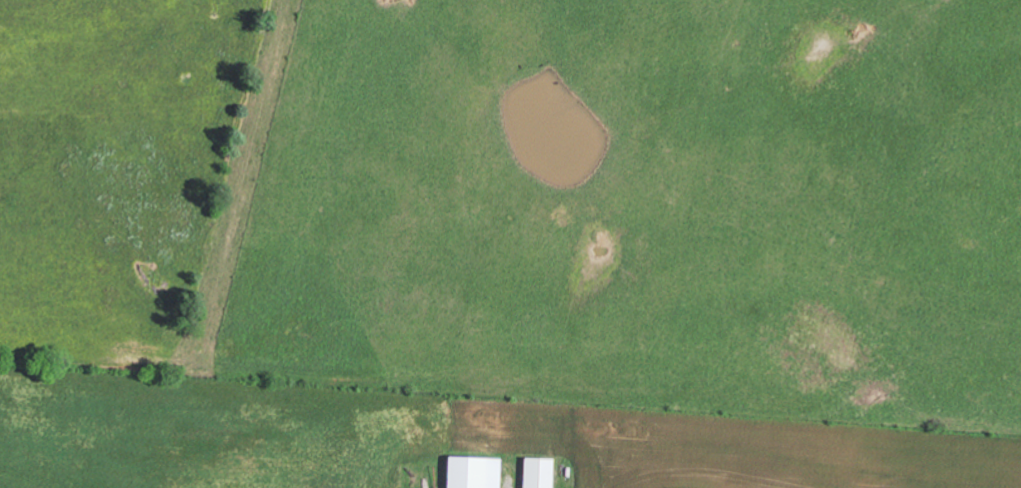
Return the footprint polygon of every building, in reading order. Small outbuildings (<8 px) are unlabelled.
[(454,487),(507,487),(508,456),(455,454),(454,487)] [(559,456),(530,456),(529,487),(559,487),(559,456)]
